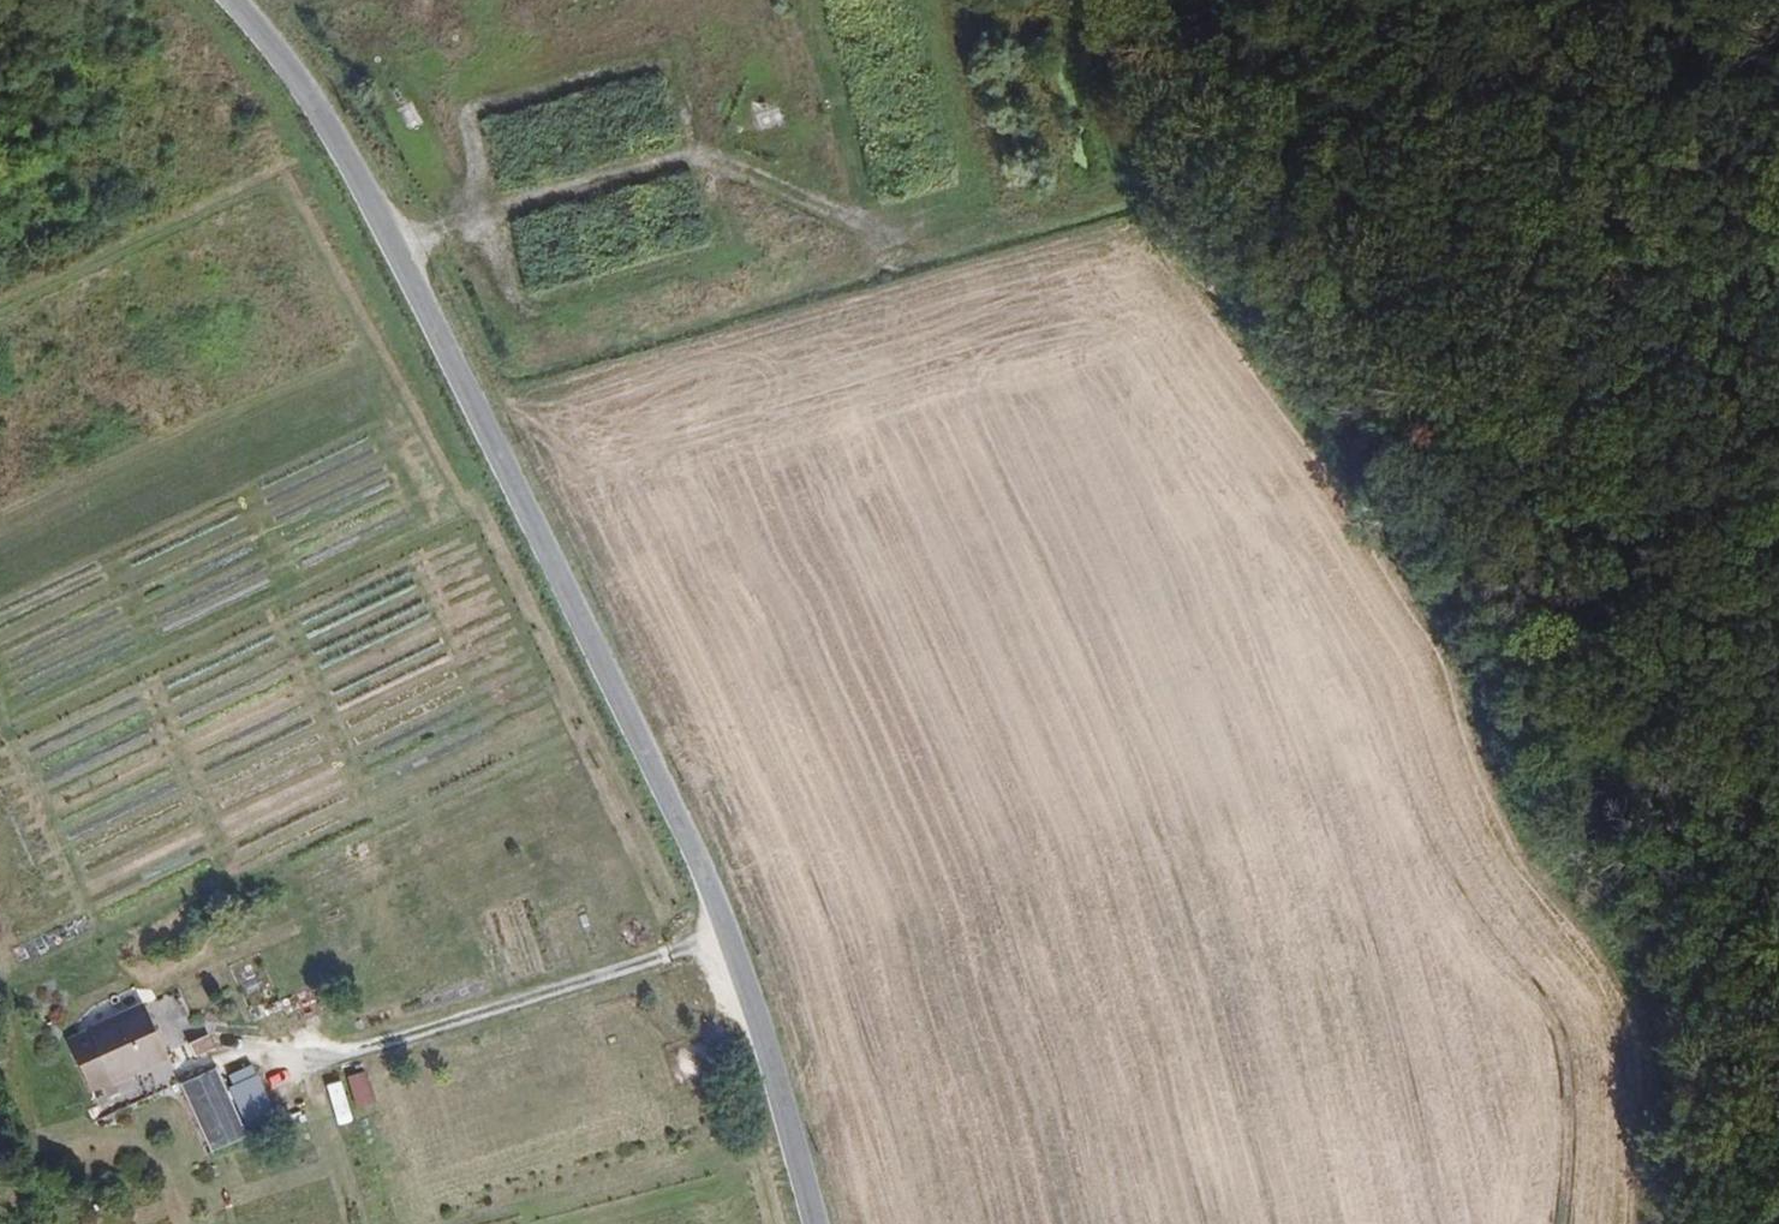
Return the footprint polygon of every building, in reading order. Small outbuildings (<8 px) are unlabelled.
[(126,1014),(52,1046),(72,1094),(91,1085),(93,1088),(148,1063),(126,1014)] [(190,1043),(172,1051),(178,1064),(195,1056),(190,1043)] [(351,1073),(358,1105),(375,1101),(368,1070),(351,1073)] [(163,1092),(178,1126),(216,1113),(199,1075),(163,1092)] [(216,1113),(178,1126),(193,1157),(229,1141),(216,1113)]
